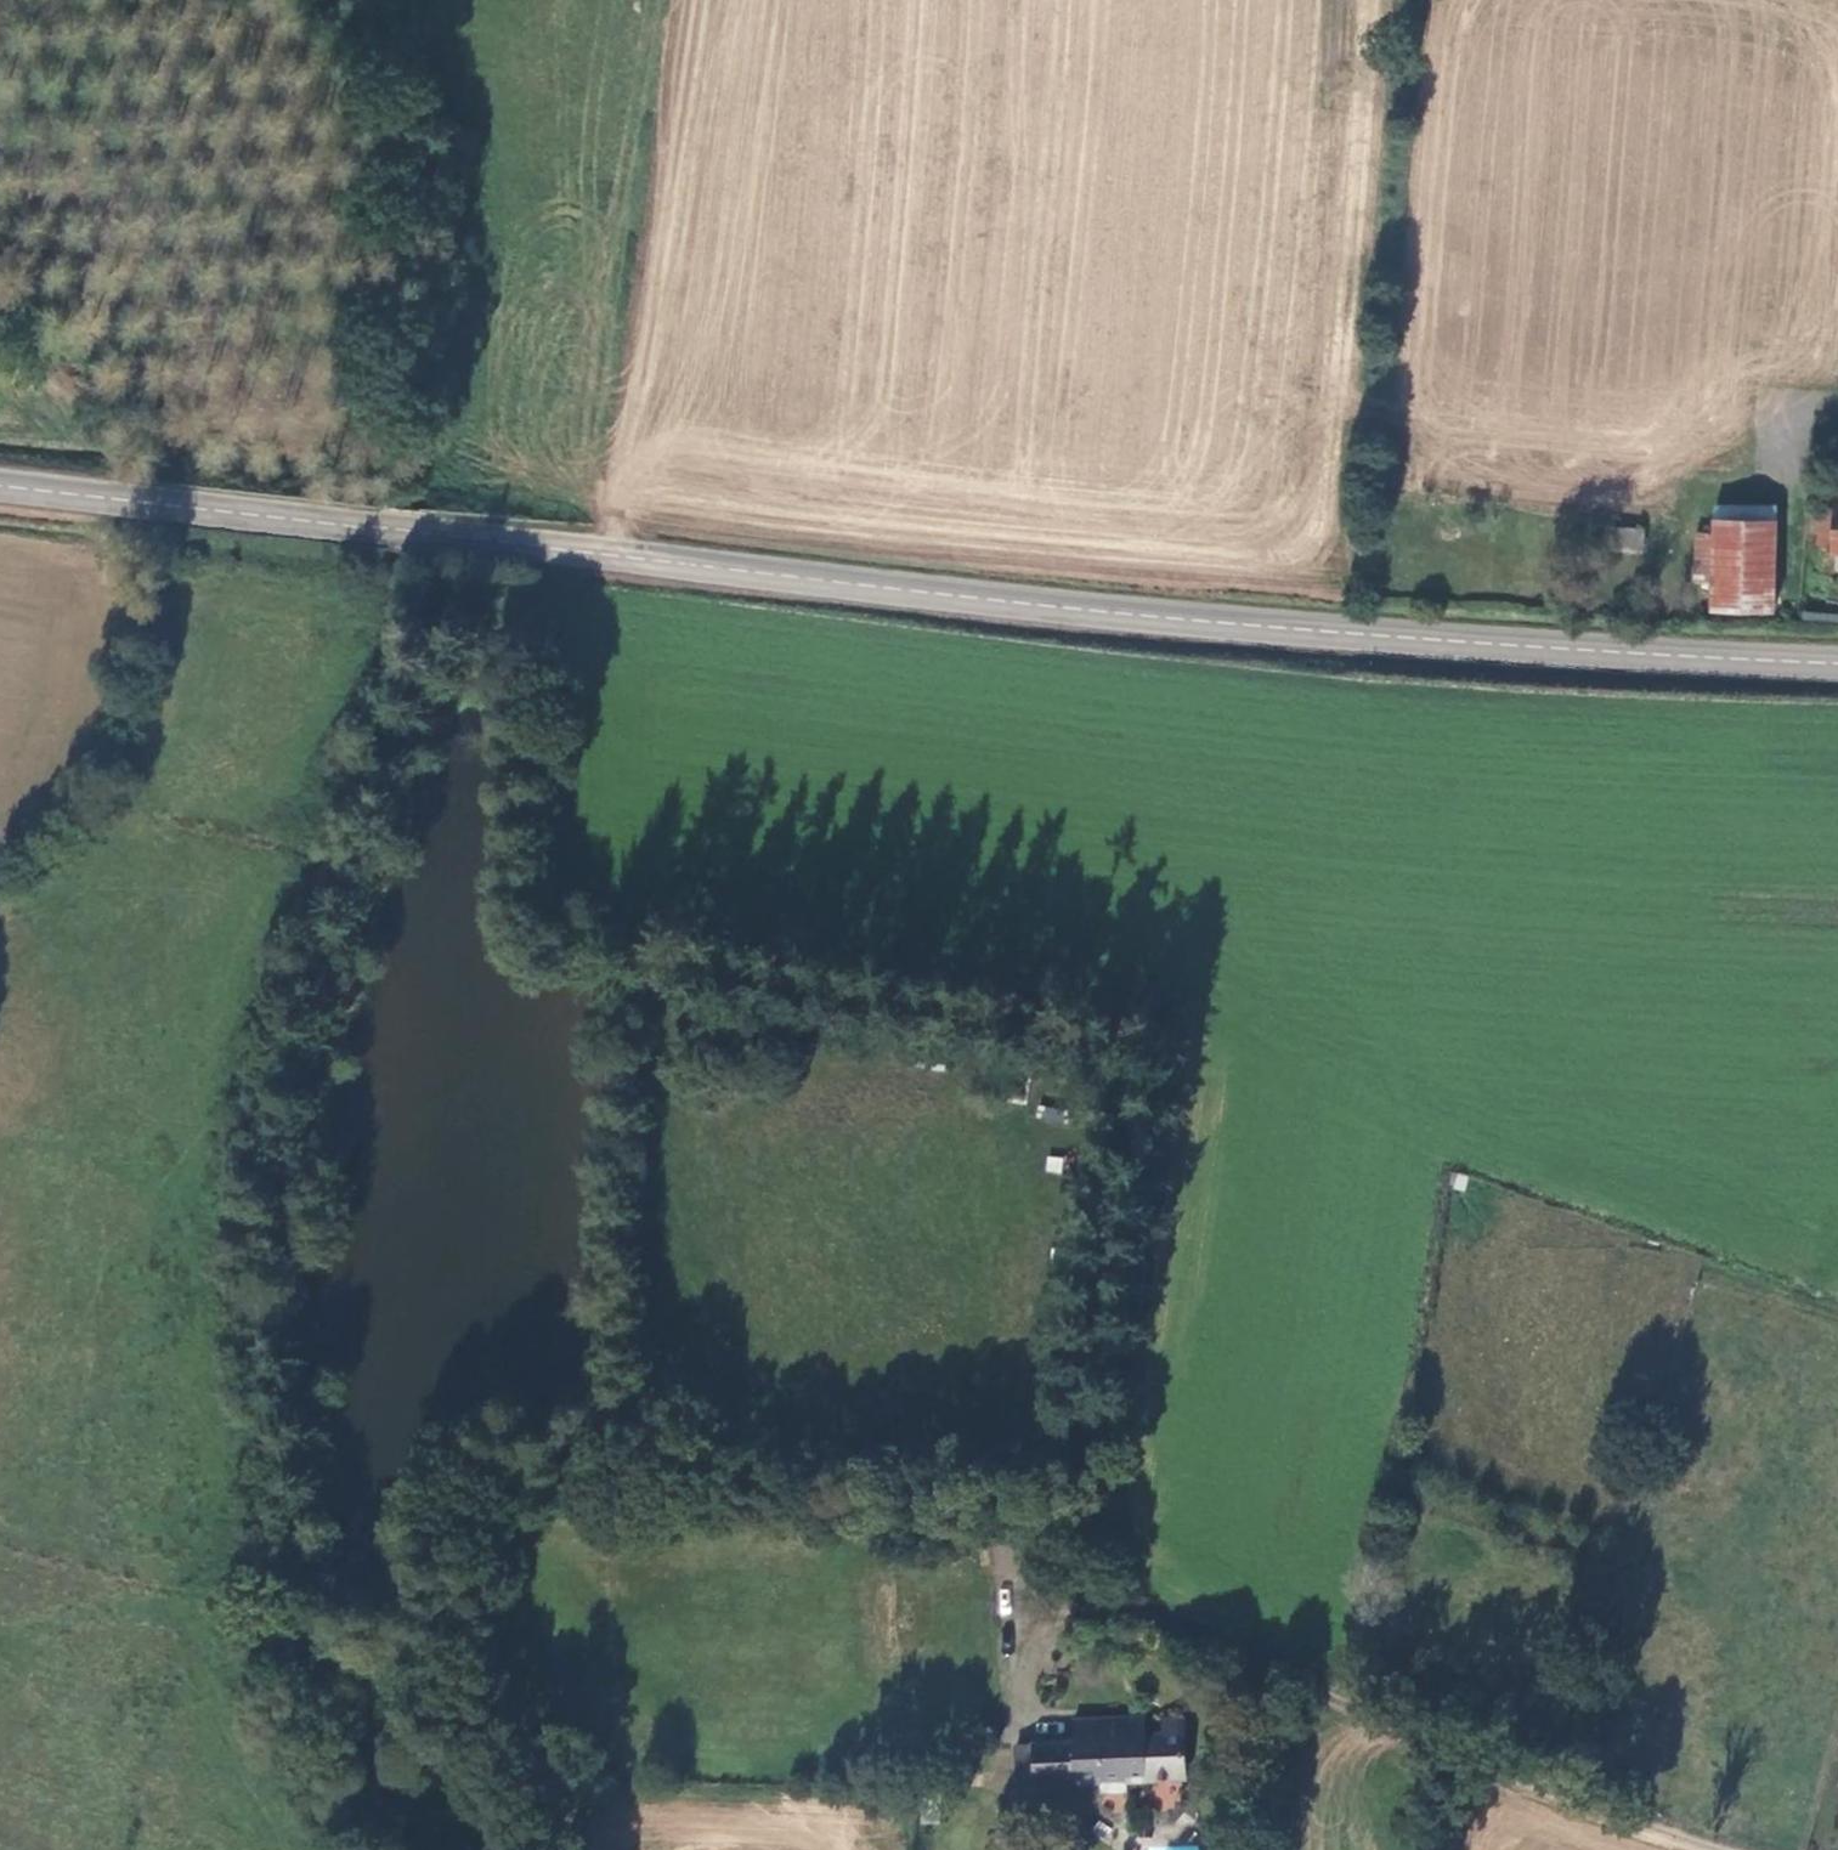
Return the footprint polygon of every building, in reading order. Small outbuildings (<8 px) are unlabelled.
[(1720,504),(1715,610),(1776,613),(1781,513),(1781,506),(1720,504)] [(1608,527),(1607,551),(1643,552),(1643,528),(1608,527)] [(1185,1785),(1189,1722),(1163,1723),(1163,1741),(1148,1743),(1148,1725),(1079,1723),(1076,1749),(1032,1749),(1031,1788),(1057,1789),(1058,1782),(1102,1784),(1101,1796),(1131,1797),(1131,1785),(1185,1785)] [(1031,1788),(1032,1749),(1008,1748),(1004,1787),(1031,1788)]
